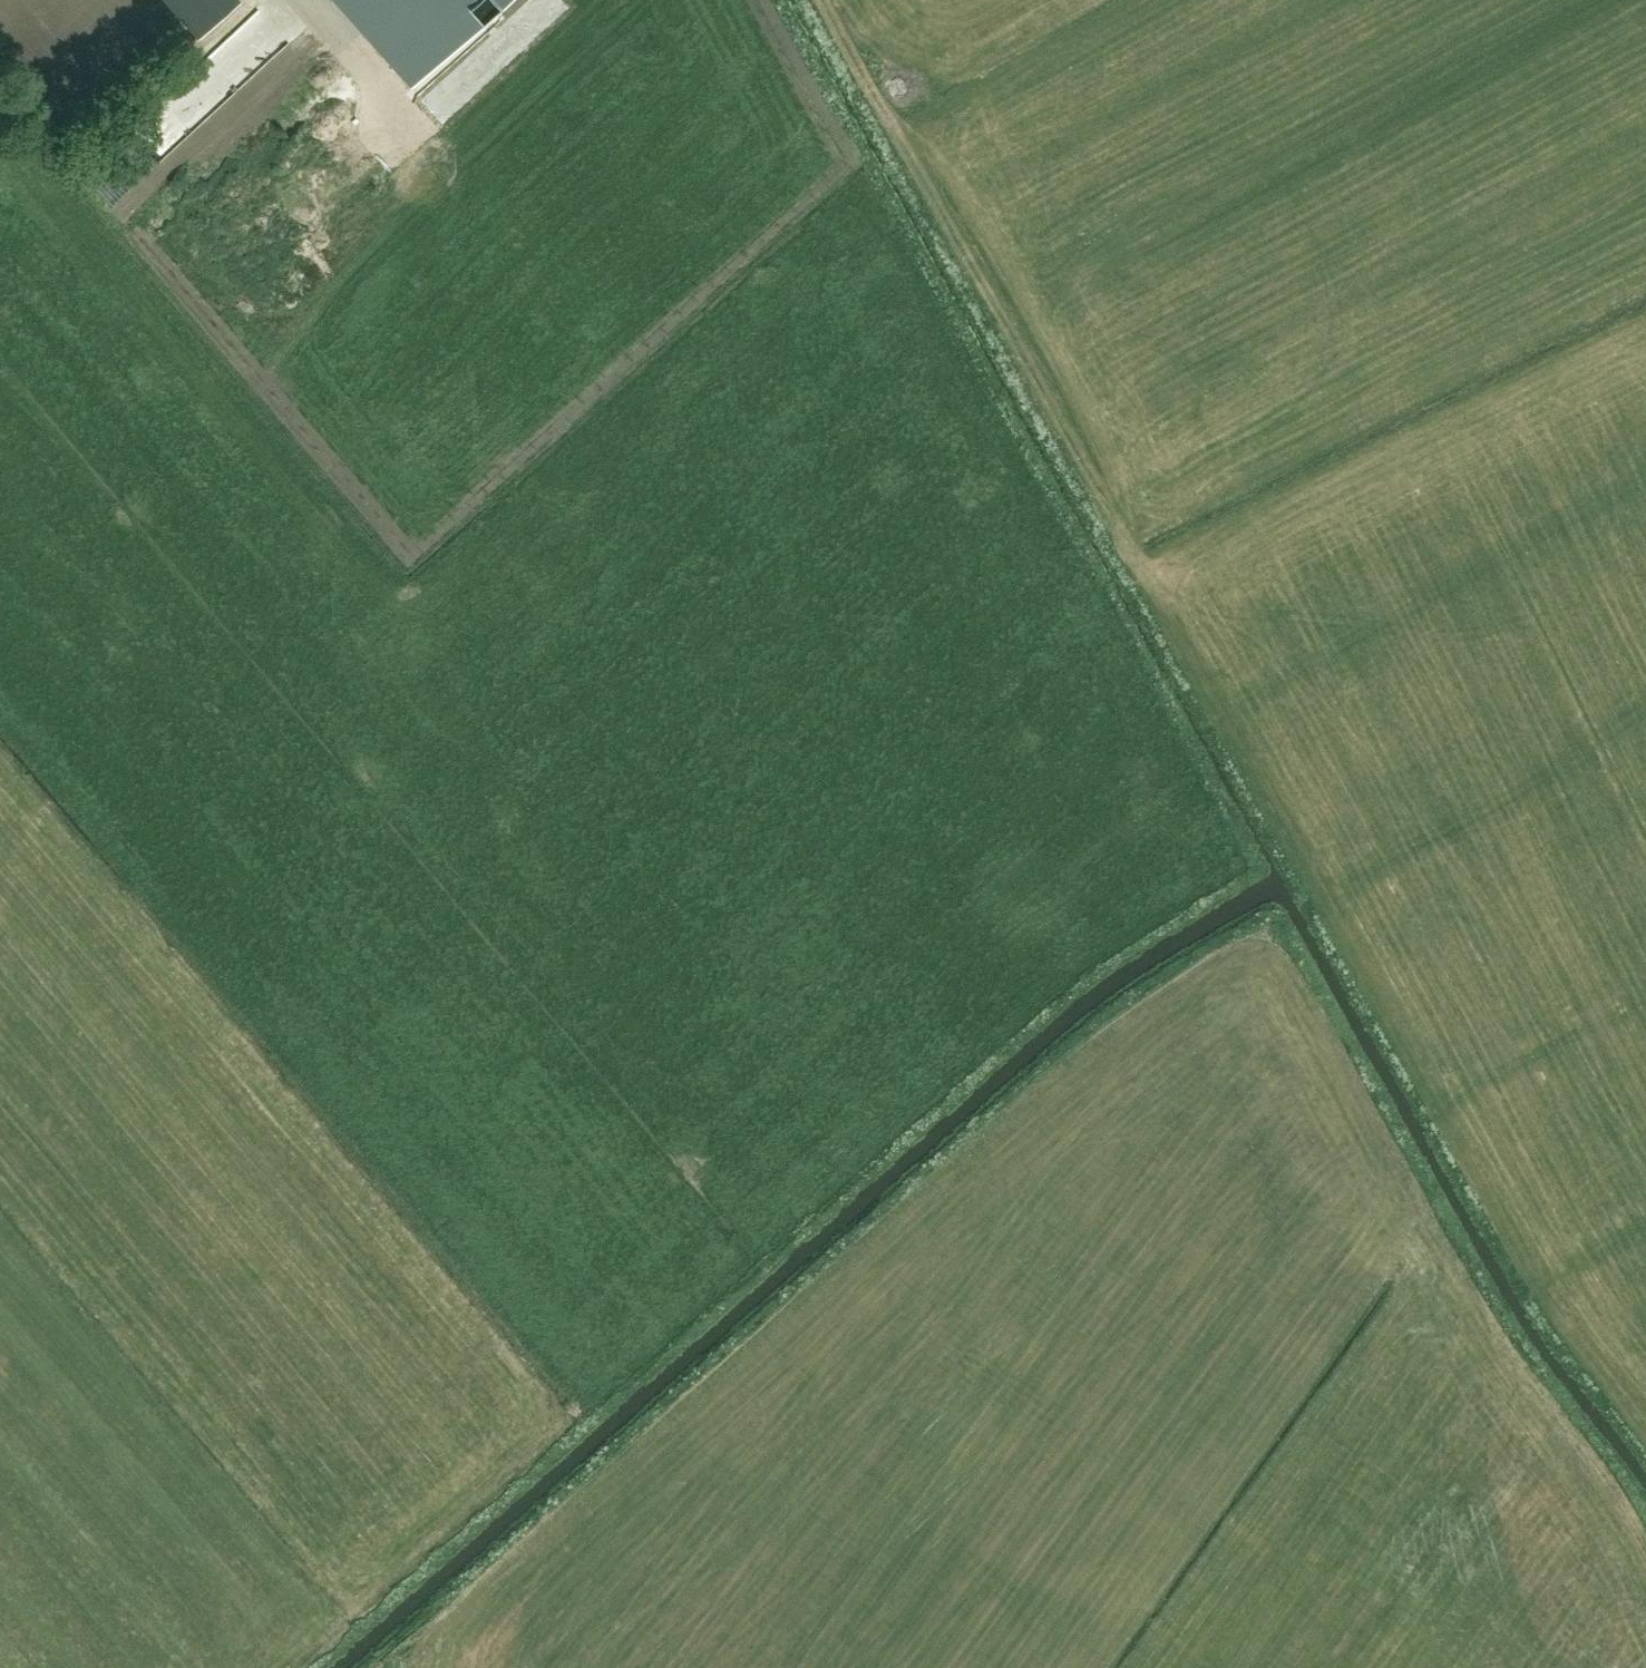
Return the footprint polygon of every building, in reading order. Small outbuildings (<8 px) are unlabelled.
[(200,38),(241,1),(240,0),(165,0),(200,38)] [(414,87),(512,0),(337,0),(414,87)]
